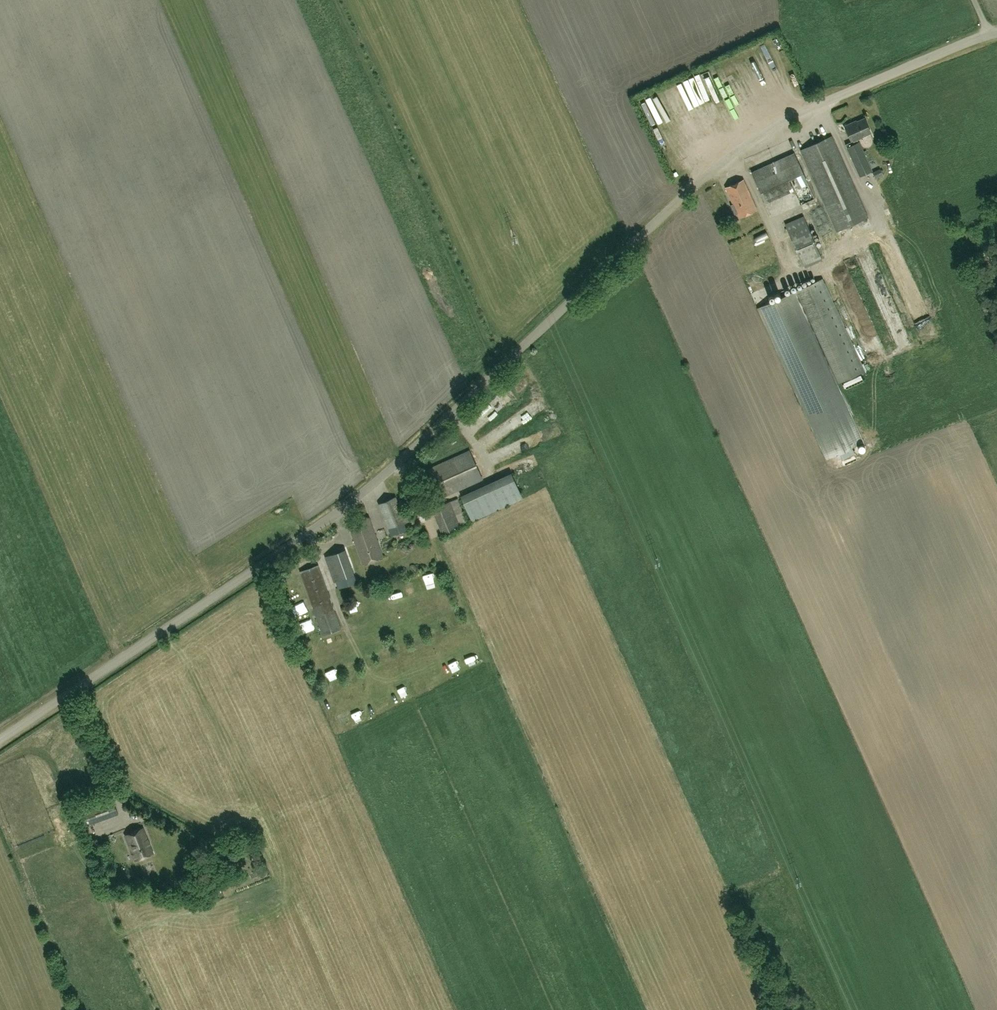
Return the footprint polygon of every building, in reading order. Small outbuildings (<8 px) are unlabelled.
[(712,70),(702,74),(715,104),(724,100),(712,70)] [(773,80),(768,82),(778,101),(783,99),(773,80)] [(671,105),(683,125),(687,122),(676,102),(671,105)] [(852,122),(844,125),(853,144),(846,147),(860,175),(872,170),(857,138),(870,132),(864,118),(852,123),(852,122)] [(689,123),(684,125),(688,135),(693,133),(689,123)] [(801,150),(826,207),(837,231),(868,217),(832,136),(801,150)] [(736,213),(739,218),(757,209),(744,179),(725,187),(734,207),(732,208),(734,214),(736,213)] [(768,199),(784,191),(779,182),(764,190),(768,199)] [(785,223),(791,238),(804,267),(822,259),(810,230),(804,216),(785,223)] [(865,371),(823,279),(757,308),(825,459),(836,454),(839,462),(857,454),(853,446),(864,441),(837,383),(865,371)] [(865,345),(880,340),(870,310),(860,313),(866,329),(860,331),(865,345)] [(555,429),(533,439),(537,449),(560,439),(555,429)] [(469,450),(427,469),(440,498),(482,479),(469,450)] [(511,473),(460,496),(472,521),(523,498),(511,473)] [(389,528),(405,521),(409,520),(407,516),(404,517),(396,497),(379,504),(389,528)] [(457,498),(431,509),(442,535),(468,523),(457,498)] [(369,517),(349,524),(363,563),(383,556),(369,517)] [(354,575),(345,549),(325,556),(334,582),(354,575)] [(340,628),(318,566),(301,572),(322,634),(340,628)] [(436,583),(434,572),(422,575),(425,586),(436,583)] [(391,585),(394,594),(400,592),(397,583),(391,585)] [(449,590),(440,594),(445,605),(454,601),(449,590)] [(352,608),(363,604),(362,599),(351,603),(352,608)] [(450,611),(443,615),(449,625),(456,621),(450,611)] [(375,650),(367,652),(370,662),(378,660),(375,650)] [(86,826),(93,823),(118,814),(111,793),(86,802),(87,805),(80,808),(86,826)] [(154,853),(143,827),(126,835),(136,860),(154,853)]
